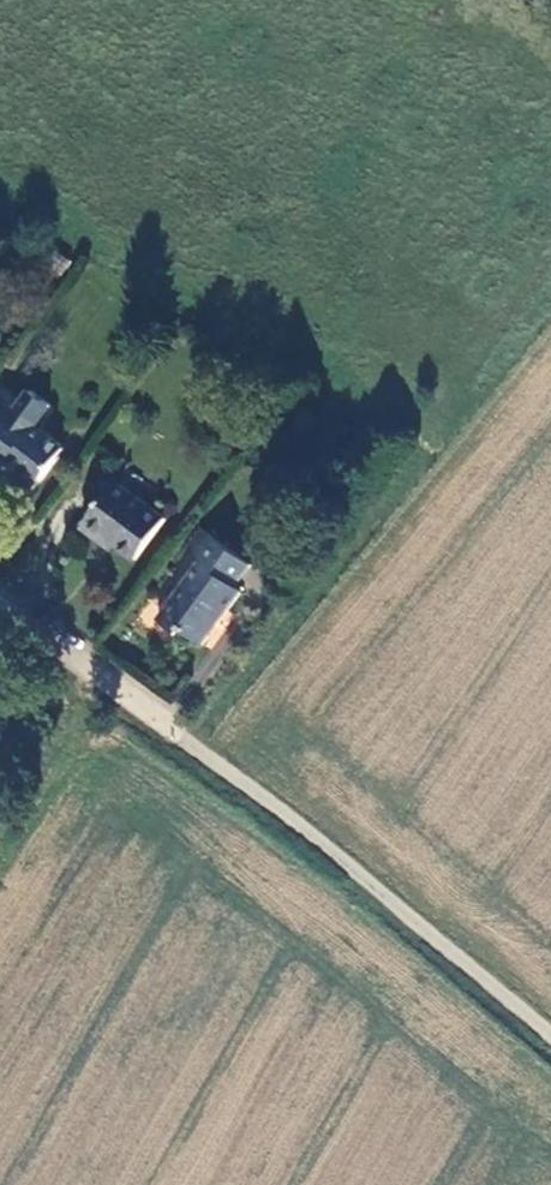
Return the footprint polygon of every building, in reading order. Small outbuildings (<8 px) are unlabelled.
[(28,399),(0,438),(0,472),(32,494),(63,457),(33,434),(49,412),(28,399)] [(162,526),(110,490),(82,529),(134,566),(162,526)] [(247,570),(201,541),(184,559),(199,571),(156,624),(203,650),(240,599),(231,593),(247,570)]
